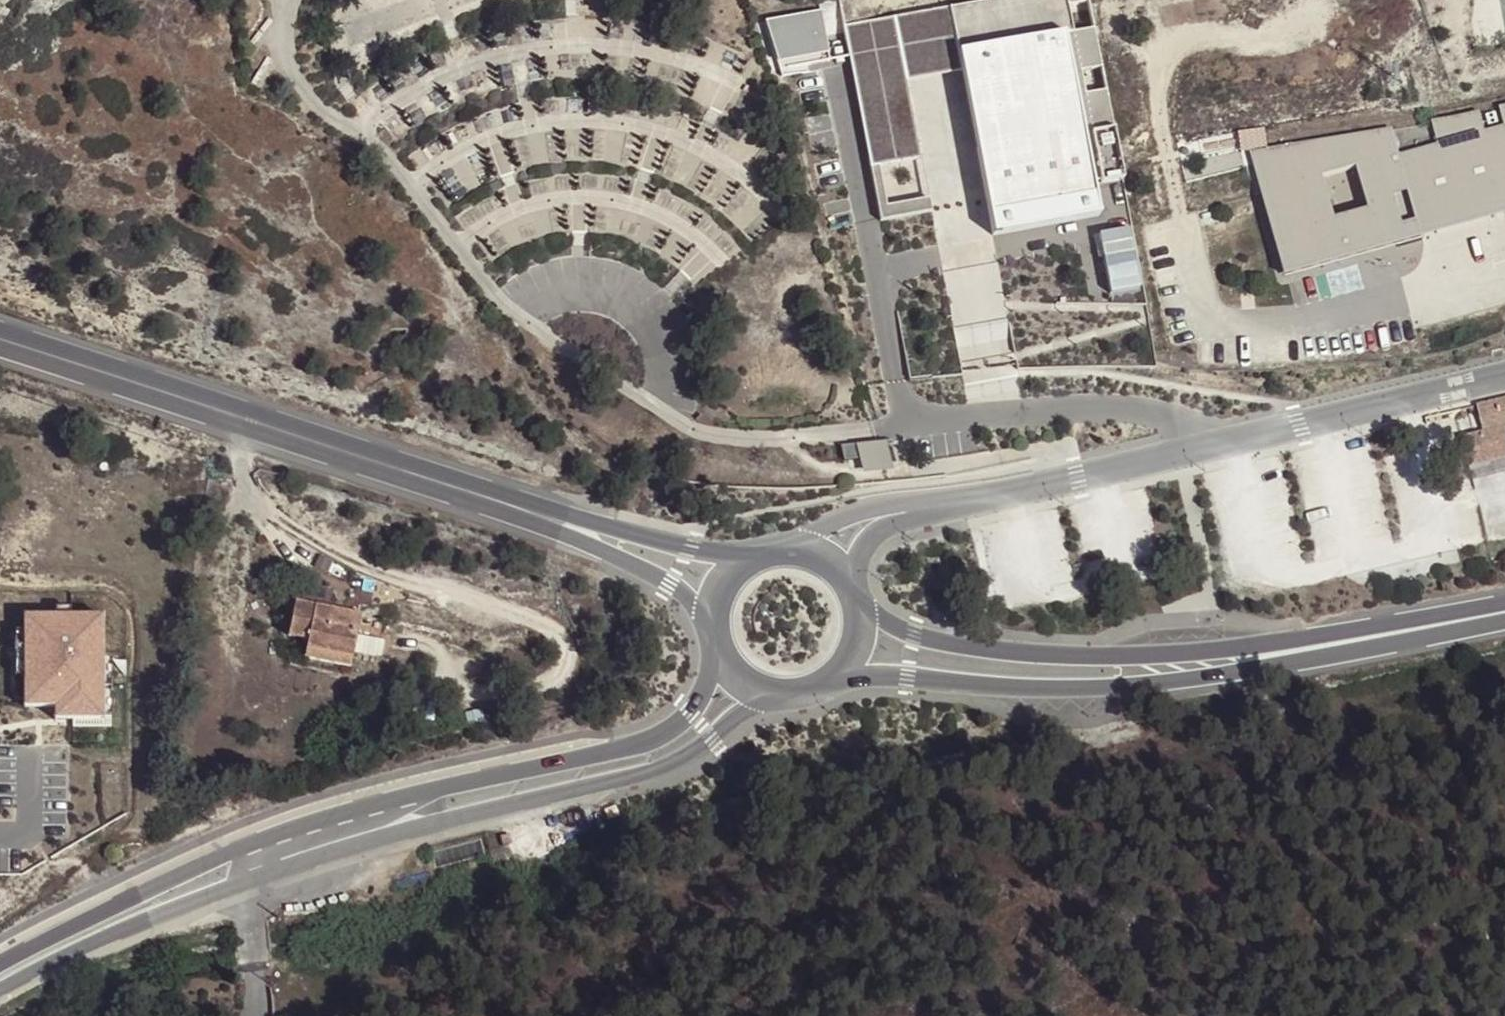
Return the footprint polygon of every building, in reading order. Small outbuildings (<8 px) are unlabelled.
[(842,28),(848,57),(856,56),(878,169),(920,160),(905,83),(902,64),(956,54),(960,73),(992,236),(1097,216),(1091,181),(1099,179),(1099,184),(1124,179),(1106,88),(1084,92),(1080,69),(1100,65),(1093,25),(1072,29),(1066,0),(1068,0),(989,0),(842,28)] [(817,14),(770,24),(780,72),(827,63),(817,14)] [(902,64),(905,83),(960,73),(956,54),(902,64)] [(856,56),(848,57),(879,223),(930,213),(927,200),(885,208),(878,169),(856,56)] [(1433,120),(1439,142),(1399,153),(1392,127),(1250,150),(1282,266),(1396,235),(1420,228),(1504,205),(1504,125),(1486,131),(1480,111),(1454,116),(1433,120)] [(1420,228),(1396,235),(1398,242),(1422,235),(1420,228)] [(1476,406),(1483,431),(1460,437),(1468,466),(1504,457),(1504,426),(1504,399),(1476,406)] [(1402,424),(1384,429),(1386,438),(1404,434),(1402,424)] [(896,468),(893,439),(863,441),(865,470),(896,468)] [(352,657),(360,615),(343,612),(333,610),(295,602),(288,636),(307,640),(305,648),(352,657)] [(335,602),(333,610),(343,612),(345,604),(335,602)] [(107,612),(25,612),(25,704),(57,704),(57,715),(107,715),(107,612)] [(350,666),(352,657),(305,648),(303,657),(350,666)]
